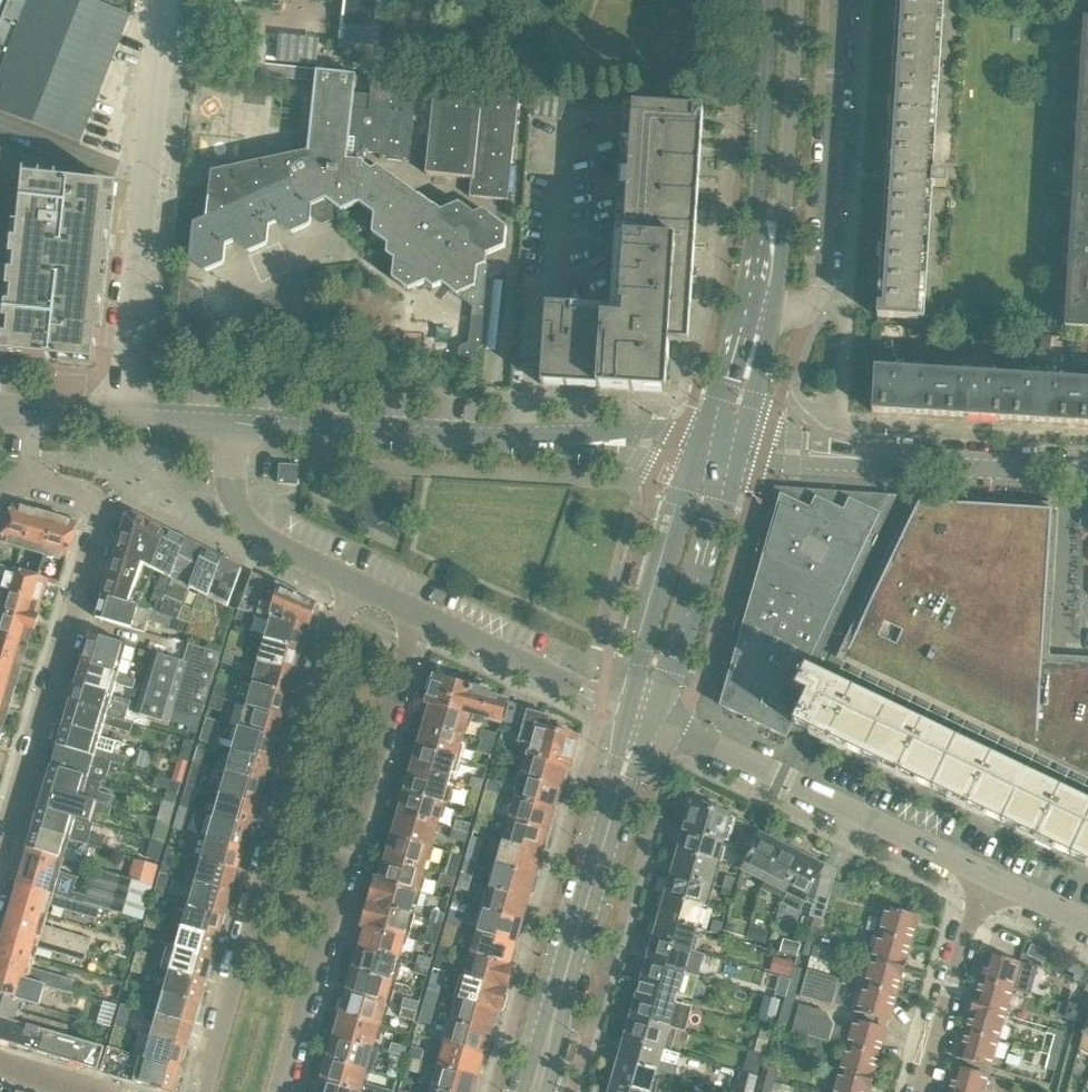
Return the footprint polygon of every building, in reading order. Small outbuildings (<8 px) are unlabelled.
[(5,12),(3,16),(0,24),(0,61),(5,63),(0,76),(0,110),(68,137),(78,141),(79,142),(80,140),(92,110),(112,59),(117,48),(122,33),(127,21),(128,17),(129,16),(104,6),(88,0),(9,0),(5,12)] [(378,46),(384,0),(343,0),(341,17),(338,41),(378,46)] [(886,181),(885,203),(884,216),(879,283),(878,306),(877,317),(918,320),(923,241),(926,186),(946,187),(947,174),(941,173),(932,173),(927,172),(932,90),(938,0),(898,0),(894,49),(892,84),(889,137),(887,173),(887,180),(886,180),(886,181)] [(1080,95),(1087,96),(1087,20),(1085,20),(1085,19),(1084,19),(1083,31),(1084,31),(1083,52),(1080,95)] [(506,227),(505,226),(483,210),(474,214),(459,203),(441,210),(433,205),(419,195),(418,195),(378,166),(371,169),(363,164),(365,153),(380,154),(379,159),(408,163),(417,82),(372,77),(370,95),(354,93),(356,76),(342,74),(316,71),(314,91),(308,151),(211,172),(206,218),(193,224),(193,226),(185,229),(182,263),(190,260),(205,271),(223,263),(225,245),(233,241),(248,252),(267,244),(268,225),(277,222),(292,233),(310,225),(311,206),(326,200),(340,212),(359,203),(374,214),(372,233),(387,244),(386,254),(394,259),(392,278),(408,290),(425,282),(433,288),(442,284),(458,296),(473,307),(472,315),(489,317),(494,269),(486,263),(487,254),(504,247),(506,227)] [(469,196),(508,200),(508,199),(519,92),(519,91),(435,82),(435,84),(425,174),(471,179),(470,195),(469,195),(469,196)] [(1080,95),(1078,121),(1075,163),(1087,164),(1087,96),(1080,95)] [(572,316),(572,308),(546,306),(541,385),(544,385),(545,376),(565,378),(564,386),(567,386),(568,378),(598,380),(597,388),(600,388),(601,380),(630,382),(630,390),(633,391),(634,382),(663,384),(663,392),(666,393),(669,341),(671,309),(690,310),(703,110),(633,105),(620,306),(635,307),(634,320),(572,316)] [(1,354),(6,355),(94,364),(106,250),(107,236),(112,186),(24,177),(25,163),(1,157),(0,156),(0,354),(1,354)] [(1087,229),(1087,164),(1075,163),(1074,187),(1071,228),(1087,229)] [(1071,228),(1070,254),(1069,263),(1068,283),(1067,295),(1087,297),(1087,229),(1071,228)] [(1067,295),(1067,305),(1066,313),(1065,313),(1064,328),(1072,328),(1087,329),(1087,297),(1067,295)] [(1055,337),(1044,337),(1044,345),(1055,346),(1055,337)] [(458,357),(462,360),(466,363),(476,359),(477,349),(469,343),(459,347),(458,357)] [(874,368),(872,399),(873,399),(872,410),(872,412),(884,413),(884,412),(901,413),(911,413),(911,414),(939,416),(968,418),(968,417),(978,417),(978,418),(1035,422),(1035,421),(1045,422),(1044,422),(1087,425),(1087,382),(877,369),(877,368),(874,368)] [(279,484),(298,485),(299,470),(279,469),(279,484)] [(786,737),(792,725),(807,694),(795,688),(805,668),(827,621),(879,514),(849,500),(848,501),(849,501),(844,511),(815,498),(814,499),(815,499),(810,510),(791,500),(781,496),(721,706),(786,737)] [(1087,666),(1041,663),(1050,511),(994,508),(974,506),(975,499),(955,498),(937,497),(937,504),(920,503),(847,655),(1067,761),(1087,771),(1087,666)] [(2,538),(0,544),(0,549),(11,552),(13,545),(23,548),(34,510),(12,503),(2,538)] [(44,554),(55,516),(34,510),(23,548),(44,554)] [(116,551),(102,597),(121,602),(129,578),(127,577),(148,521),(134,513),(125,517),(126,517),(123,528),(116,551)] [(37,576),(60,582),(66,561),(78,523),(55,516),(44,554),(40,567),(40,566),(37,576)] [(167,530),(148,521),(127,577),(129,578),(121,602),(138,607),(143,594),(133,591),(142,564),(152,569),(167,530)] [(153,612),(157,613),(185,539),(167,530),(152,569),(162,574),(156,591),(157,592),(155,599),(156,599),(153,612)] [(173,618),(178,620),(184,605),(190,588),(204,549),(185,539),(157,613),(173,618)] [(184,605),(178,620),(185,623),(190,625),(194,613),(202,616),(223,559),(204,549),(190,588),(199,593),(194,609),(184,605)] [(194,613),(190,625),(188,629),(211,638),(223,605),(227,607),(241,567),(223,559),(202,616),(194,613)] [(26,572),(37,576),(40,566),(29,563),(26,572)] [(3,588),(41,599),(47,579),(60,583),(60,582),(37,576),(26,572),(9,567),(3,588)] [(271,619),(307,628),(309,628),(316,605),(252,573),(239,609),(252,612),(252,613),(271,619)] [(37,622),(39,615),(37,615),(41,599),(3,588),(0,599),(0,612),(37,622)] [(153,612),(138,607),(121,602),(102,597),(96,618),(97,618),(132,628),(145,632),(148,621),(157,623),(169,627),(170,626),(173,618),(157,613),(153,612)] [(239,609),(236,618),(250,622),(252,613),(252,612),(239,609)] [(0,612),(0,634),(29,642),(32,629),(35,630),(37,622),(0,612)] [(271,619),(265,639),(301,650),(301,648),(304,648),(306,638),(304,636),(307,628),(271,619)] [(171,629),(184,633),(187,624),(173,620),(171,629)] [(232,631),(229,641),(240,644),(242,634),(232,631)] [(22,664),(29,642),(0,634),(0,658),(22,664)] [(91,635),(83,664),(127,677),(135,648),(119,643),(91,635)] [(265,639),(259,662),(294,672),(297,662),(299,662),(302,653),(300,651),(301,650),(265,639)] [(152,653),(134,713),(168,723),(171,711),(191,717),(200,720),(221,653),(188,643),(183,661),(152,652),(152,653)] [(226,652),(223,662),(231,665),(234,655),(226,652)] [(847,655),(835,684),(1087,805),(1087,771),(847,655)] [(15,686),(22,664),(0,658),(0,682),(15,686)] [(259,662),(253,684),(288,694),(288,692),(291,692),(293,683),(292,681),(294,672),(259,662)] [(83,664),(76,684),(112,694),(116,684),(133,689),(135,680),(127,677),(83,664)] [(792,725),(795,726),(795,725),(1087,865),(1087,805),(835,684),(818,676),(819,674),(805,668),(795,688),(807,694),(792,725)] [(427,702),(428,702),(469,714),(478,687),(443,670),(435,673),(434,679),(429,678),(426,691),(430,692),(427,702)] [(9,708),(15,686),(0,682),(0,705),(9,708)] [(217,683),(212,696),(225,700),(229,687),(217,683)] [(76,684),(70,705),(124,722),(131,701),(112,695),(112,694),(76,684)] [(253,684),(246,706),(281,716),(284,706),(287,706),(289,697),(288,695),(288,694),(253,684)] [(478,687),(469,714),(469,715),(500,723),(506,702),(478,687)] [(225,700),(212,696),(209,708),(221,711),(225,700)] [(427,719),(425,724),(463,735),(469,715),(469,714),(428,702),(424,717),(426,719),(427,719)] [(505,721),(523,726),(527,712),(510,703),(505,721)] [(3,729),(9,708),(0,705),(0,728),(3,729)] [(70,705),(64,726),(100,736),(103,725),(130,733),(133,724),(124,722),(70,705)] [(244,714),(240,728),(275,738),(276,736),(278,736),(281,726),(279,725),(281,716),(246,706),(244,714)] [(529,754),(566,765),(570,767),(578,738),(548,723),(550,717),(527,710),(527,712),(523,726),(519,743),(531,746),(529,754)] [(191,717),(187,731),(196,733),(200,720),(191,717)] [(202,731),(199,740),(217,745),(220,734),(217,730),(216,729),(219,722),(206,718),(202,731)] [(419,731),(415,747),(456,758),(463,735),(425,724),(423,731),(423,730),(419,731)] [(100,736),(64,726),(58,746),(110,762),(123,766),(126,757),(119,755),(123,743),(100,736)] [(237,737),(233,752),(268,762),(272,750),(274,750),(277,740),(275,739),(275,738),(240,728),(237,737)] [(485,730),(482,741),(493,744),(497,734),(485,730)] [(194,742),(185,739),(179,759),(188,762),(194,742)] [(493,744),(482,741),(479,752),(490,755),(493,744)] [(495,754),(492,768),(502,771),(506,757),(508,748),(498,745),(495,754)] [(58,746),(52,768),(102,782),(102,780),(105,781),(110,762),(58,746)] [(414,764),(412,770),(449,780),(456,758),(415,747),(411,761),(413,764),(414,764)] [(233,752),(227,772),(263,782),(263,781),(265,780),(268,771),(266,769),(268,762),(233,752)] [(529,754),(522,776),(563,788),(567,773),(565,771),(564,770),(566,765),(529,754)] [(179,759),(173,781),(180,783),(182,784),(188,762),(179,759)] [(191,769),(187,784),(194,786),(197,787),(199,788),(206,765),(202,764),(193,762),(191,769)] [(52,768),(46,786),(111,806),(114,796),(99,791),(102,782),(52,768)] [(406,776),(402,791),(443,802),(449,780),(412,770),(411,775),(410,775),(406,776)] [(227,772),(221,794),(256,804),(259,795),(261,794),(264,785),(262,783),(263,782),(227,772)] [(156,776),(153,784),(168,789),(164,800),(174,803),(180,783),(174,781),(156,776)] [(522,776),(516,799),(553,809),(555,803),(556,804),(559,803),(563,788),(522,776)] [(470,786),(472,787),(481,789),(483,780),(473,777),(470,786)] [(488,779),(485,790),(496,793),(499,794),(502,783),(488,779)] [(187,784),(180,805),(191,808),(197,787),(194,786),(187,784)] [(108,816),(111,806),(46,786),(40,807),(93,823),(97,824),(100,813),(108,816)] [(472,787),(466,809),(474,811),(481,789),(472,787)] [(480,806),(478,813),(489,816),(492,806),(496,793),(485,790),(480,806)] [(401,808),(399,814),(436,824),(443,802),(402,791),(398,805),(400,808),(401,808)] [(218,803),(215,816),(250,826),(250,825),(253,824),(255,815),(253,813),(256,806),(256,804),(221,794),(218,803)] [(688,820),(686,827),(730,841),(737,819),(729,814),(712,806),(696,798),(694,800),(692,807),(691,807),(688,809),(685,817),(687,820),(688,820)] [(516,799),(509,821),(550,833),(555,817),(552,815),(551,815),(553,809),(516,799)] [(163,800),(157,819),(170,823),(175,804),(163,800)] [(180,806),(173,828),(182,831),(188,808),(180,806)] [(34,828),(87,844),(102,848),(105,838),(95,835),(95,836),(89,835),(93,823),(40,807),(34,828)] [(489,816),(478,813),(472,833),(483,836),(489,816)] [(394,820),(389,836),(430,848),(436,824),(399,814),(398,819),(397,819),(394,820)] [(215,816),(208,838),(243,848),(246,839),(249,838),(251,829),(249,827),(250,826),(215,816)] [(170,823),(157,819),(152,840),(164,844),(170,823)] [(459,821),(456,831),(467,834),(470,825),(459,821)] [(509,821),(503,843),(540,854),(542,848),(543,848),(546,848),(550,833),(509,821)] [(680,835),(676,849),(716,861),(722,841),(729,844),(730,841),(686,827),(684,834),(683,834),(680,835)] [(64,860),(81,865),(87,844),(34,828),(27,850),(64,861),(64,860)] [(467,834),(456,831),(452,830),(449,839),(464,843),(467,834)] [(752,839),(740,833),(737,843),(749,847),(752,839)] [(742,869),(763,880),(782,843),(769,836),(766,837),(766,838),(760,835),(742,869)] [(197,836),(191,856),(202,860),(237,870),(237,869),(240,868),(243,859),(241,857),(243,848),(208,838),(208,839),(197,836)] [(388,852),(386,859),(423,869),(430,848),(389,836),(385,850),(387,852),(388,852)] [(471,837),(465,858),(476,861),(482,840),(471,837)] [(146,857),(158,861),(163,844),(151,841),(146,857)] [(503,843),(496,866),(537,878),(542,862),(539,860),(539,859),(540,854),(503,843)] [(749,847),(737,843),(734,854),(743,857),(749,847)] [(763,880),(761,888),(782,899),(784,891),(801,856),(796,854),(797,853),(796,849),(783,843),(763,880)] [(167,849),(160,873),(169,875),(176,852),(167,849)] [(674,867),(673,873),(709,884),(716,861),(676,849),(672,865),(673,867),(674,867)] [(27,850),(18,884),(71,899),(84,903),(86,896),(73,893),(78,877),(60,872),(64,861),(27,850)] [(451,854),(444,875),(455,878),(460,857),(451,854)] [(788,893),(782,903),(800,912),(805,901),(812,904),(821,876),(818,876),(824,864),(810,856),(807,858),(806,859),(801,856),(784,891),(788,893)] [(465,858),(459,879),(469,882),(470,882),(476,861),(465,858)] [(381,864),(377,879),(417,891),(423,869),(386,859),(385,864),(381,864)] [(140,860),(134,881),(151,887),(157,865),(140,860)] [(202,860),(195,883),(231,892),(233,883),(236,882),(239,873),(237,871),(237,870),(202,860)] [(824,864),(818,876),(821,876),(812,904),(809,916),(822,919),(829,894),(837,870),(824,864)] [(496,866),(490,888),(528,898),(529,893),(530,893),(533,892),(537,878),(496,866)] [(85,903),(93,906),(100,908),(141,920),(151,887),(134,881),(95,870),(85,903)] [(169,875),(160,873),(157,882),(154,894),(163,897),(166,885),(169,875)] [(667,879),(663,896),(703,907),(709,884),(673,873),(671,879),(671,878),(667,879)] [(455,878),(444,875),(441,875),(439,884),(452,887),(455,878)] [(725,877),(722,888),(732,891),(736,880),(725,877)] [(371,895),(369,902),(410,915),(417,891),(377,879),(376,879),(375,881),(373,880),(369,894),(371,895)] [(469,882),(459,879),(456,888),(466,891),(469,882)] [(831,894),(839,897),(843,883),(835,881),(831,894)] [(195,883),(189,905),(224,915),(225,913),(227,913),(230,903),(228,902),(231,892),(195,883)] [(100,908),(93,906),(85,903),(71,899),(17,884),(11,906),(47,917),(50,906),(90,918),(96,919),(100,908)] [(490,888),(484,910),(525,922),(529,907),(527,904),(526,904),(528,898),(490,888)] [(732,891),(722,888),(721,894),(731,897),(732,891)] [(662,911),(660,918),(696,929),(703,907),(663,896),(659,909),(661,911),(662,911)] [(362,925),(363,926),(404,937),(410,915),(369,902),(367,910),(365,909),(361,923),(363,923),(362,925)] [(189,905),(182,927),(218,936),(221,927),(223,927),(226,917),(224,916),(224,915),(189,905)] [(11,906),(5,927),(87,951),(90,939),(45,926),(47,917),(11,906)] [(885,907),(878,934),(911,944),(919,915),(918,915),(917,916),(885,907)] [(149,908),(147,917),(155,920),(158,910),(149,908)] [(433,910),(430,920),(441,924),(444,914),(433,910)] [(446,922),(457,925),(461,926),(465,914),(450,910),(446,922)] [(484,910),(478,932),(515,943),(517,937),(520,937),(525,922),(484,910)] [(160,921),(155,920),(147,917),(144,926),(144,927),(157,930),(160,921)] [(655,924),(650,939),(690,951),(694,938),(696,929),(660,918),(658,923),(655,924)] [(441,924),(430,920),(423,942),(435,945),(441,924)] [(710,933),(714,934),(719,935),(722,923),(713,921),(710,933)] [(446,922),(439,946),(450,949),(457,925),(446,922)] [(362,942),(361,948),(398,958),(404,937),(363,926),(359,940),(361,942),(362,942)] [(0,943),(0,949),(35,959),(38,949),(83,962),(87,951),(5,927),(0,943)] [(182,927),(176,948),(212,958),(212,957),(214,957),(217,947),(215,946),(218,936),(182,927)] [(750,927),(747,938),(764,943),(767,932),(750,927)] [(802,954),(811,957),(818,931),(810,928),(802,954)] [(478,932),(471,955),(513,967),(513,966),(512,965),(516,951),(514,949),(513,949),(515,943),(478,932)] [(863,946),(860,956),(904,968),(911,944),(878,934),(874,949),(863,946)] [(650,939),(646,954),(648,956),(649,956),(647,963),(684,973),(684,972),(699,977),(705,955),(690,951),(650,939)] [(784,939),(780,953),(798,957),(802,944),(784,939)] [(808,969),(830,974),(836,950),(815,944),(808,969)] [(1047,952),(1031,944),(1027,955),(1042,962),(1047,952)] [(450,949),(439,946),(435,963),(445,966),(450,949)] [(168,947),(162,968),(170,970),(170,971),(205,981),(208,971),(210,971),(213,962),(211,960),(212,958),(176,948),(176,949),(168,947)] [(355,954),(351,970),(391,981),(398,958),(361,948),(359,954),(355,954)] [(0,949),(0,972),(45,986),(51,964),(35,959),(0,949)] [(137,950),(134,960),(143,963),(147,953),(137,950)] [(987,953),(979,981),(1012,990),(1012,989),(1029,994),(1037,967),(1020,963),(987,954),(988,953),(987,953)] [(418,955),(416,964),(428,968),(431,959),(418,955)] [(471,955),(465,977),(506,989),(513,967),(471,955)] [(868,969),(864,984),(863,986),(896,995),(897,994),(904,968),(860,956),(857,966),(861,967),(868,969)] [(774,958),(771,972),(789,977),(793,963),(774,958)] [(143,963),(134,960),(131,971),(140,974),(143,963)] [(641,970),(639,980),(640,983),(641,983),(641,984),(641,985),(642,985),(678,995),(692,999),(699,977),(684,972),(684,973),(647,963),(645,969),(641,970)] [(428,968),(416,964),(414,973),(426,976),(428,968)] [(349,987),(348,992),(385,1003),(391,981),(351,970),(346,984),(349,987)] [(808,970),(801,997),(832,1006),(839,979),(808,970)] [(170,971),(164,992),(199,1003),(199,1001),(202,1001),(204,992),(203,990),(205,981),(170,971)] [(790,980),(785,998),(777,1026),(776,1028),(786,1031),(796,993),(795,993),(800,973),(792,971),(790,980)] [(22,1001),(24,1002),(39,1006),(45,986),(0,972),(0,995),(22,1001)] [(427,991),(437,994),(443,975),(432,972),(427,991)] [(465,977),(458,1000),(499,1011),(500,1012),(506,989),(465,977)] [(779,977),(774,995),(785,998),(790,980),(779,977)] [(979,981),(972,1006),(1005,1015),(1012,990),(979,981)] [(896,995),(863,986),(856,1012),(889,1021),(896,995)] [(634,1009),(632,1017),(669,1027),(681,1031),(688,1008),(676,1004),(677,1000),(640,989),(638,993),(638,995),(634,996),(631,1006),(634,1009)] [(427,991),(421,1013),(431,1016),(433,1008),(437,994),(427,991)] [(164,992),(157,1015),(192,1025),(195,1015),(198,1015),(200,1005),(199,1004),(199,1003),(164,992)] [(342,999),(338,1014),(378,1025),(385,1003),(348,992),(346,998),(342,999)] [(35,1029),(35,1028),(64,1036),(67,1025),(21,1012),(24,1002),(22,1001),(0,995),(0,1019),(35,1029)] [(124,995),(121,1004),(131,1007),(134,997),(124,995)] [(404,999),(401,1008),(416,1013),(418,1004),(404,999)] [(105,1000),(100,1020),(112,1023),(117,1003),(105,1000)] [(458,1000),(452,1022),(489,1032),(491,1026),(492,1027),(495,1026),(499,1011),(458,1000)] [(1068,1005),(1059,1003),(1056,1016),(1065,1018),(1068,1005)] [(1077,1021),(1080,1022),(1084,1007),(1069,1003),(1065,1018),(1077,1021)] [(115,1026),(125,1029),(131,1007),(121,1004),(115,1026)] [(799,1005),(792,1032),(806,1036),(827,1042),(846,1047),(846,1048),(879,1058),(880,1056),(887,1029),(886,1029),(873,1025),(867,1024),(854,1020),(851,1030),(833,1025),(825,1012),(799,1005)] [(972,1006),(964,1032),(998,1042),(1005,1015),(972,1006)] [(416,1013),(401,1008),(399,1017),(414,1021),(416,1013)] [(771,1025),(775,1014),(762,1010),(759,1021),(771,1025)] [(146,1011),(143,1021),(155,1024),(151,1036),(186,1047),(187,1046),(189,1045),(192,1036),(190,1034),(192,1025),(157,1015),(146,1011)] [(431,1016),(421,1013),(418,1022),(429,1025),(431,1016)] [(336,1031),(335,1038),(372,1048),(378,1025),(338,1014),(334,1028),(336,1031)] [(626,1022),(622,1038),(662,1049),(669,1027),(632,1017),(630,1022),(626,1022)] [(0,1019),(0,1041),(29,1049),(29,1050),(34,1051),(65,1060),(65,1061),(69,1062),(70,1061),(93,1068),(92,1069),(97,1070),(104,1048),(64,1036),(35,1028),(35,1029),(0,1019)] [(452,1022),(445,1045),(486,1056),(491,1040),(488,1038),(487,1038),(489,1032),(452,1022)] [(1082,1038),(1079,1050),(1087,1054),(1087,1025),(1082,1038)] [(125,1029),(115,1026),(111,1040),(109,1049),(119,1051),(121,1043),(125,1029)] [(758,1039),(754,1052),(763,1054),(770,1030),(761,1027),(758,1039)] [(1056,1029),(1049,1055),(1058,1057),(1065,1032),(1056,1029)] [(998,1042),(964,1032),(957,1059),(958,1059),(958,1058),(991,1067),(998,1042)] [(140,1048),(137,1057),(182,1070),(182,1069),(180,1068),(183,1059),(185,1059),(188,1050),(186,1048),(186,1047),(151,1036),(147,1050),(140,1048)] [(329,1043),(325,1059),(365,1070),(372,1048),(335,1038),(333,1042),(329,1043)] [(662,1049),(622,1038),(618,1052),(620,1055),(621,1055),(619,1061),(665,1073),(664,1073),(673,1076),(679,1054),(662,1049)] [(828,1044),(808,1038),(805,1048),(825,1054),(828,1044)] [(389,1052),(403,1056),(406,1047),(391,1043),(389,1052)] [(445,1045),(439,1067),(476,1077),(478,1071),(479,1071),(482,1070),(486,1056),(445,1045)] [(845,1049),(838,1074),(872,1084),(879,1058),(846,1048),(845,1049)] [(128,1054),(119,1051),(109,1049),(102,1071),(172,1091),(176,1091),(182,1070),(137,1057),(128,1054)] [(410,1049),(407,1058),(418,1061),(421,1052),(410,1049)] [(747,1063),(744,1073),(757,1076),(763,1054),(754,1052),(749,1050),(746,1062),(747,1063)] [(403,1056),(389,1052),(386,1062),(401,1066),(403,1056)] [(1049,1055),(1045,1069),(1054,1071),(1058,1057),(1049,1055)] [(423,1063),(418,1061),(407,1058),(404,1069),(420,1074),(423,1063)] [(394,1091),(362,1082),(365,1070),(325,1059),(321,1073),(323,1075),(324,1076),(322,1082),(359,1091),(393,1091),(394,1091)] [(609,1082),(645,1091),(650,1091),(653,1080),(662,1083),(664,1073),(665,1073),(619,1061),(618,1066),(617,1066),(614,1067),(609,1082)] [(948,1091),(984,1091),(988,1076),(956,1067),(956,1066),(955,1065),(948,1091)] [(432,1089),(442,1091),(476,1091),(478,1085),(476,1082),(475,1082),(476,1077),(439,1067),(432,1089)] [(768,1068),(765,1080),(774,1083),(777,1071),(768,1068)] [(730,1091),(731,1091),(752,1091),(757,1076),(744,1073),(742,1072),(740,1081),(734,1080),(730,1091)] [(833,1091),(869,1091),(872,1084),(838,1074),(833,1091)] [(765,1080),(762,1091),(771,1091),(774,1083),(765,1080)] [(322,1082),(320,1087),(317,1088),(315,1091),(359,1091),(322,1082)] [(609,1082),(606,1091),(645,1091),(609,1082)]
